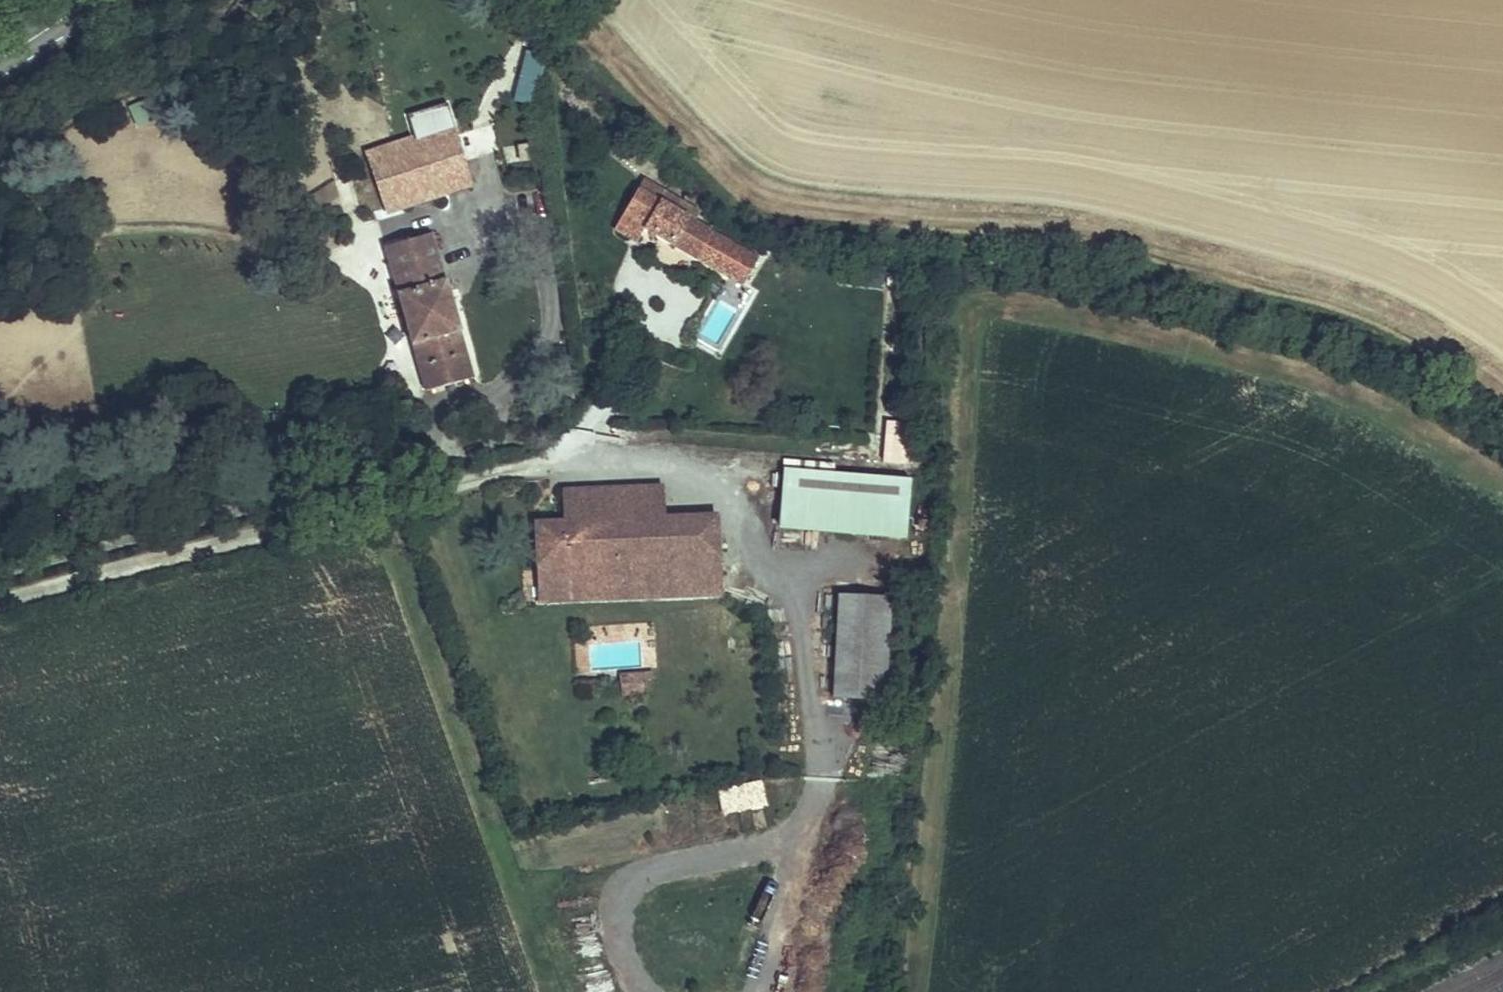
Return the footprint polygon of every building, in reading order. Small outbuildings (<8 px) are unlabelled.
[(527,51),(513,99),(533,105),(547,57),(527,51)] [(385,226),(409,219),(402,195),(428,186),(435,210),(469,200),(455,148),(371,174),(385,226)] [(402,195),(409,219),(435,210),(428,186),(402,195)] [(660,214),(648,234),(722,274),(728,264),(752,277),(757,267),(660,214)] [(432,410),(479,393),(430,252),(383,269),(432,410)] [(889,417),(879,459),(904,464),(913,422),(889,417)] [(903,535),(907,475),(782,466),(778,526),(903,535)] [(576,501),(580,533),(550,536),(558,612),(737,596),(729,520),(679,524),(676,492),(576,501)] [(902,698),(906,598),(858,596),(855,696),(902,698)] [(650,670),(622,669),(620,694),(648,695),(650,670)]
